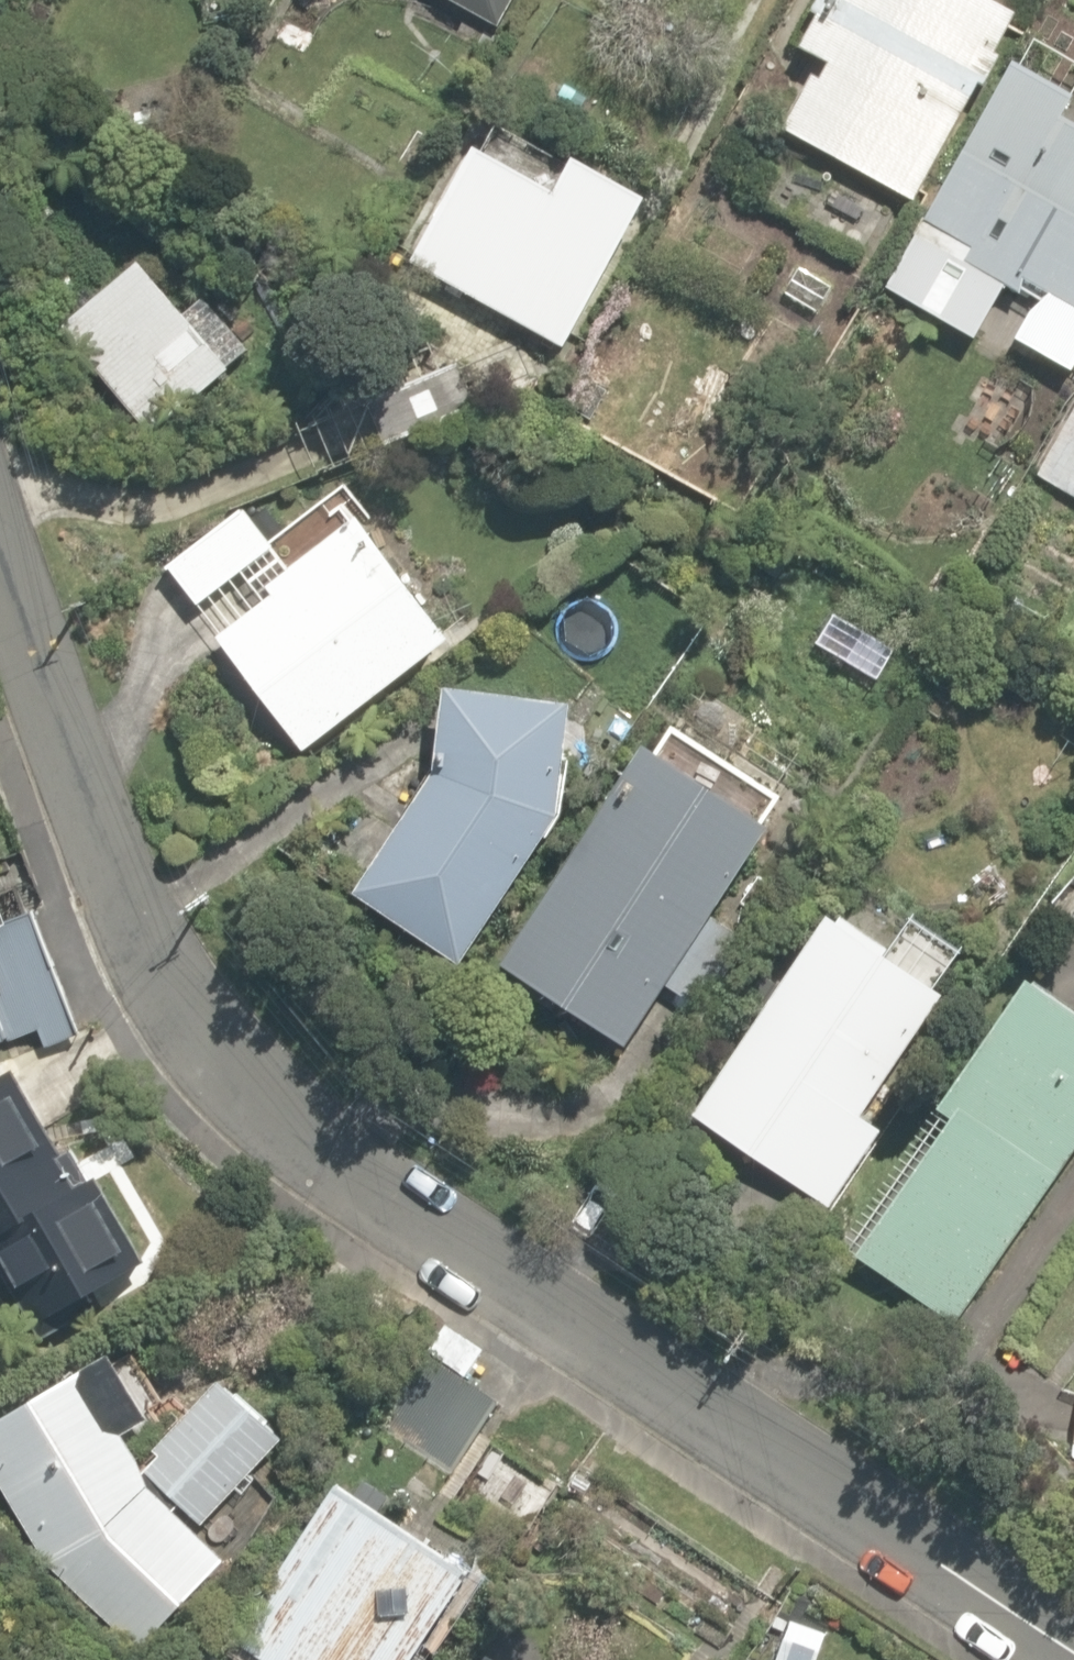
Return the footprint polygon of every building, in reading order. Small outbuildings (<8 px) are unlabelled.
[(498,26),(513,0),(452,0),(498,26)] [(914,199),(977,83),(984,86),(1001,54),(997,52),(1018,13),(995,0),(818,0),(812,11),(817,14),(799,47),(824,60),(782,128),(914,199)] [(1063,116),(1073,96),(1073,95),(1012,61),(885,291),(975,341),(1005,286),(1035,303),(1016,339),(1073,370),(1073,367),(1073,121),(1063,116)] [(889,200),(779,144),(748,205),(857,262),(889,200)] [(411,262),(562,348),(580,315),(590,321),(608,290),(596,283),(646,196),(575,155),(555,190),(477,145),(411,262)] [(62,325),(150,434),(229,370),(226,366),(247,349),(204,295),(184,313),(139,260),(62,325)] [(366,399),(384,444),(475,406),(456,361),(366,399)] [(648,406),(682,422),(696,393),(662,377),(648,406)] [(1073,496),(1073,398),(1034,470),(1073,496)] [(218,634),(304,749),(453,638),(360,514),(290,567),(246,507),(170,564),(198,602),(243,569),(265,599),(218,634)] [(915,645),(847,611),(820,665),(888,699),(915,645)] [(354,892),(460,963),(560,814),(574,702),(447,685),(436,769),(354,892)] [(504,965),(630,1045),(666,989),(705,1013),(752,938),(712,913),(770,822),(645,743),(504,965)] [(41,1029),(47,1045),(79,1034),(34,912),(8,921),(0,900),(0,1044),(41,1029)] [(696,1112),(834,1203),(884,1128),(873,1121),(894,1090),(884,1083),(945,991),(887,953),(894,943),(846,912),(840,920),(830,913),(802,956),(780,942),(745,995),(765,1008),(696,1112)] [(954,1321),(1073,1150),(1073,1006),(1030,975),(940,1104),(956,1116),(859,1254),(954,1321)] [(39,1337),(94,1307),(85,1291),(146,1257),(99,1173),(90,1178),(73,1146),(64,1151),(18,1066),(0,1076),(0,1267),(39,1337)] [(141,1646),(225,1556),(174,1509),(179,1501),(202,1523),(285,1435),(222,1376),(155,1448),(161,1453),(145,1469),(139,1455),(125,1431),(151,1416),(113,1350),(0,1417),(0,1481),(47,1564),(141,1646)] [(396,1436),(451,1473),(501,1399),(446,1362),(396,1436)] [(506,1557),(554,1481),(497,1445),(448,1521),(506,1557)] [(472,1567),(339,1480),(228,1649),(244,1659),(410,1659),(472,1567)] [(826,1632),(790,1620),(776,1659),(817,1659),(826,1632)] [(492,1650),(485,1659),(506,1659),(492,1650)]
